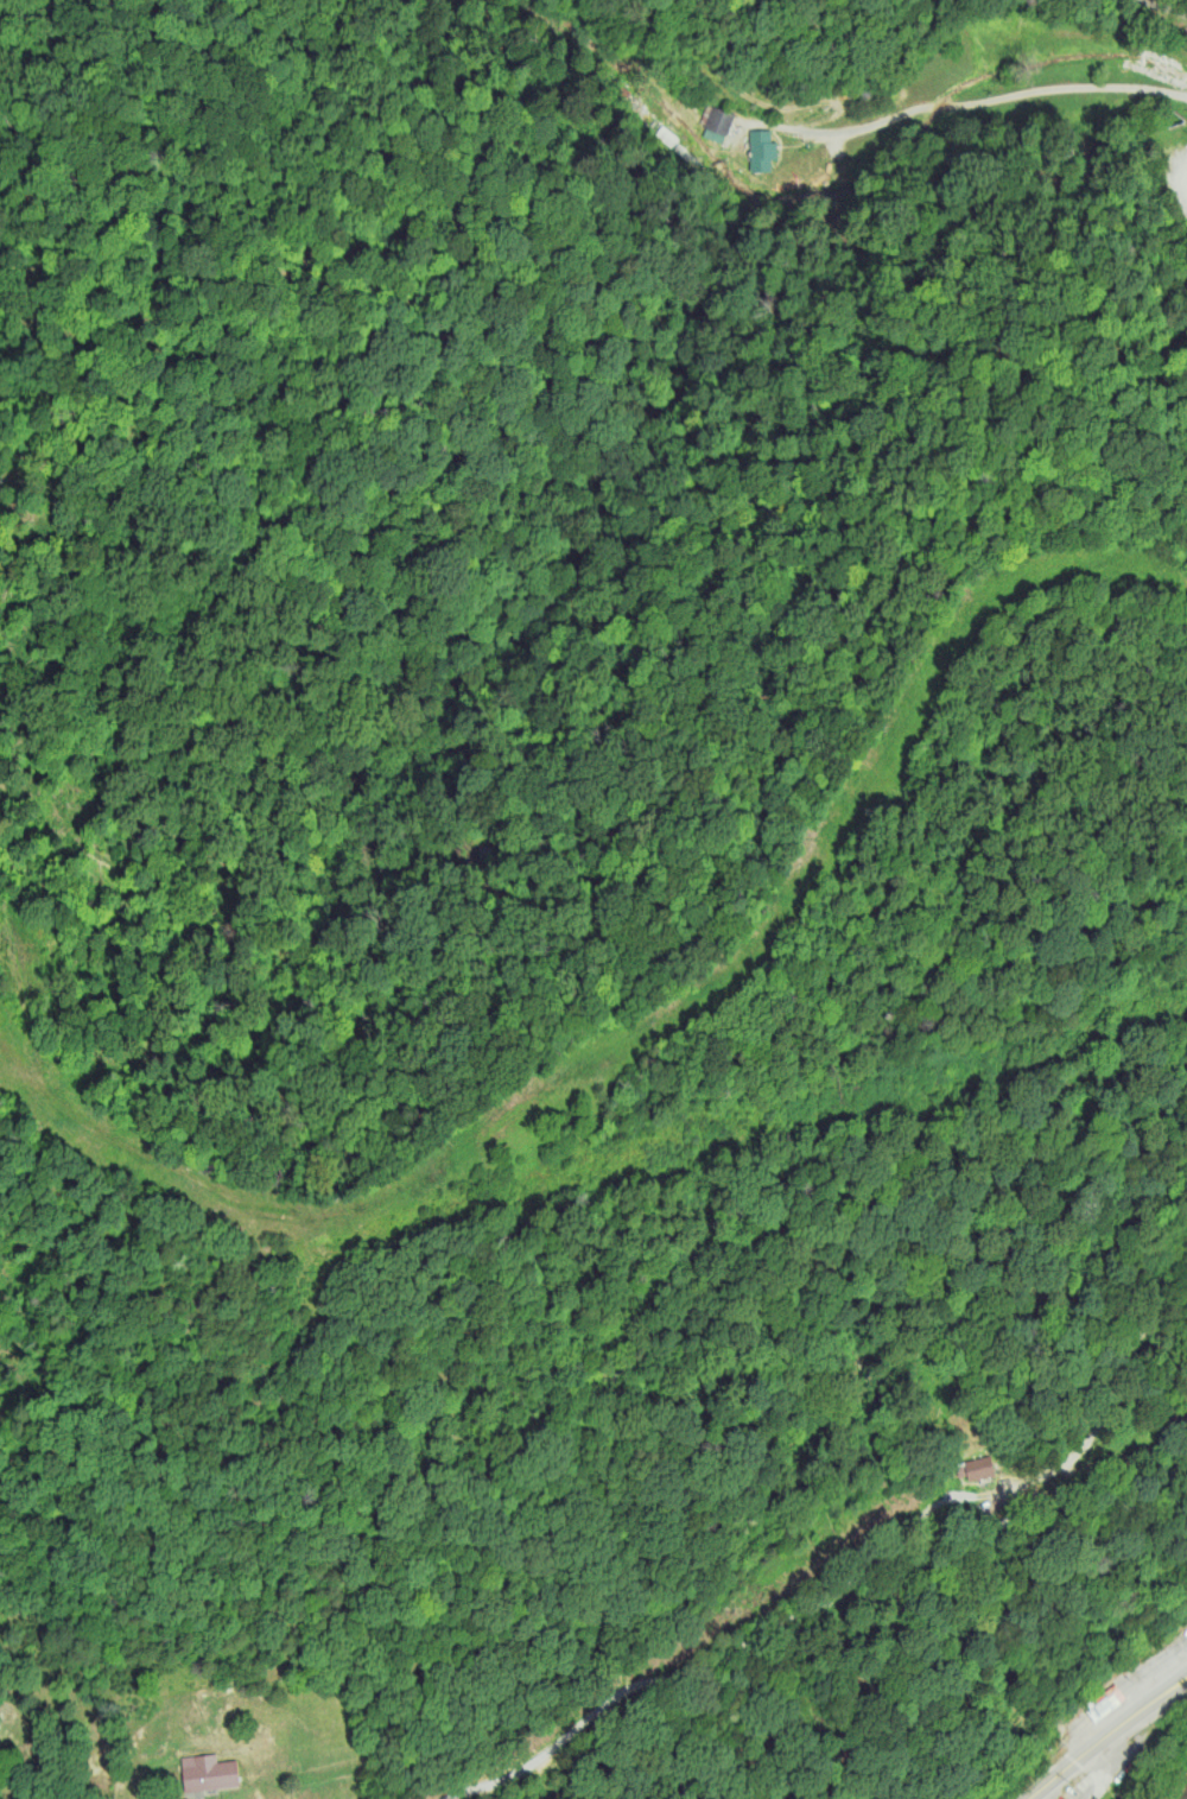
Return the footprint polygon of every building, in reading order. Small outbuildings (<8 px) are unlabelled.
[(701,135),(723,143),(734,113),(712,106),(701,135)] [(749,130),(750,171),(771,171),(770,158),(777,157),(777,140),(771,141),(770,129),(749,130)] [(964,1461),(969,1481),(995,1474),(990,1454),(964,1461)] [(239,1785),(236,1759),(216,1761),(215,1753),(181,1757),(184,1791),(239,1785)]
